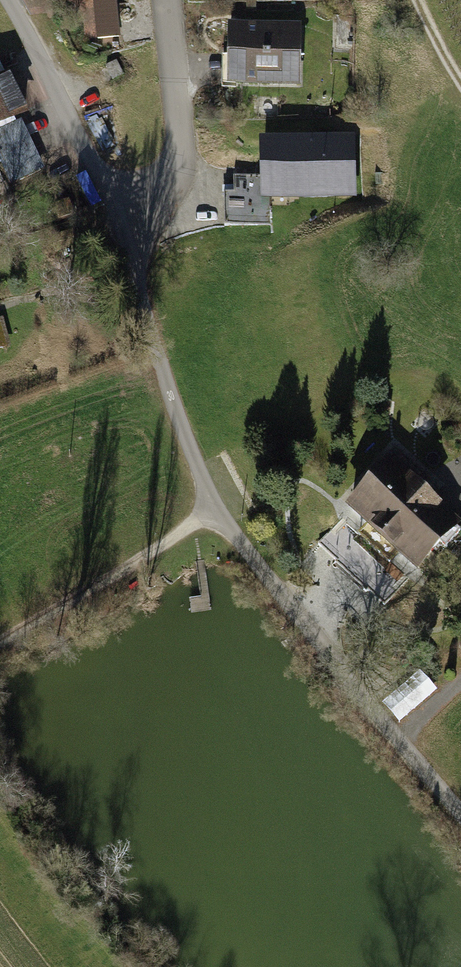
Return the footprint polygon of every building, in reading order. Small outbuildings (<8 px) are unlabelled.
[(82,41),(121,36),(118,0),(78,0),(82,41)] [(302,26),(224,26),(224,91),(301,91),(302,26)] [(0,77),(0,134),(28,121),(6,75),(0,77)] [(356,134),(258,137),(260,201),(358,199),(356,134)] [(0,319),(0,351),(14,348),(7,318),(0,319)] [(338,501),(412,578),(460,530),(460,513),(396,446),(338,501)]
